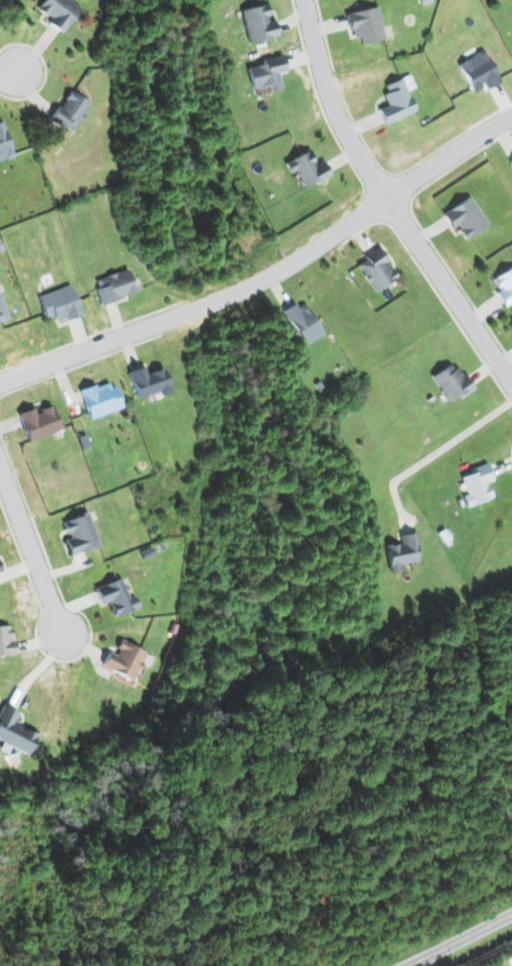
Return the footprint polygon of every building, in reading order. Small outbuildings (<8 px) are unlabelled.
[(48,23),(61,33),(80,8),(70,0),(43,0),(36,8),(50,19),(48,23)] [(276,36),(273,19),(268,21),(265,4),(239,9),(246,42),(276,36)] [(353,39),(359,37),(361,44),(383,39),(376,6),(344,13),(348,31),(351,31),(353,39)] [(456,65),(473,92),(483,86),(486,90),(501,81),(482,49),(456,65)] [(245,67),(250,89),(267,85),(268,91),(280,89),(276,73),(285,71),(281,54),(260,59),(261,64),(245,67)] [(381,85),(388,105),(377,108),(382,123),(414,113),(406,90),(413,88),(409,75),(381,85)] [(90,102),(67,90),(51,121),(73,133),(90,102)] [(13,156),(2,121),(0,121),(0,160),(13,156)] [(328,176),(322,161),(314,164),(308,150),(282,161),(288,174),(295,170),(302,187),(328,176)] [(441,214),(451,228),(455,226),(464,240),(488,224),(468,196),(441,214)] [(373,292),(397,278),(378,248),(355,262),(373,292)] [(492,279),(499,289),(494,293),(504,306),(511,301),(511,265),(492,279)] [(94,278),(100,303),(134,295),(128,270),(94,278)] [(47,324),(79,313),(70,285),(38,296),(47,324)] [(322,334),(304,303),(296,308),(293,303),(281,310),(302,346),(322,334)] [(430,375),(447,404),(470,390),(453,361),(430,375)] [(162,367),(146,373),(144,366),(127,372),(137,398),(158,391),(160,396),(171,392),(162,367)] [(121,407),(111,380),(79,391),(89,419),(121,407)] [(28,442),(61,431),(52,405),(35,411),(34,407),(18,413),(28,442)] [(459,477),(466,494),(461,496),(465,507),(491,497),(485,482),(491,479),(485,463),(467,470),(469,473),(459,477)] [(99,545),(87,512),(62,521),(68,538),(64,539),(70,556),(99,545)] [(414,530),(396,533),(398,543),(383,546),(388,573),(399,570),(398,565),(416,562),(414,551),(417,550),(414,530)] [(138,608),(134,596),(127,598),(121,578),(94,586),(100,606),(109,604),(112,616),(138,608)] [(12,625),(0,626),(0,655),(13,655),(12,625)] [(146,652),(121,640),(115,654),(108,651),(101,666),(132,681),(146,652)] [(35,734),(11,724),(16,711),(2,705),(0,710),(0,741),(27,753),(35,734)]
